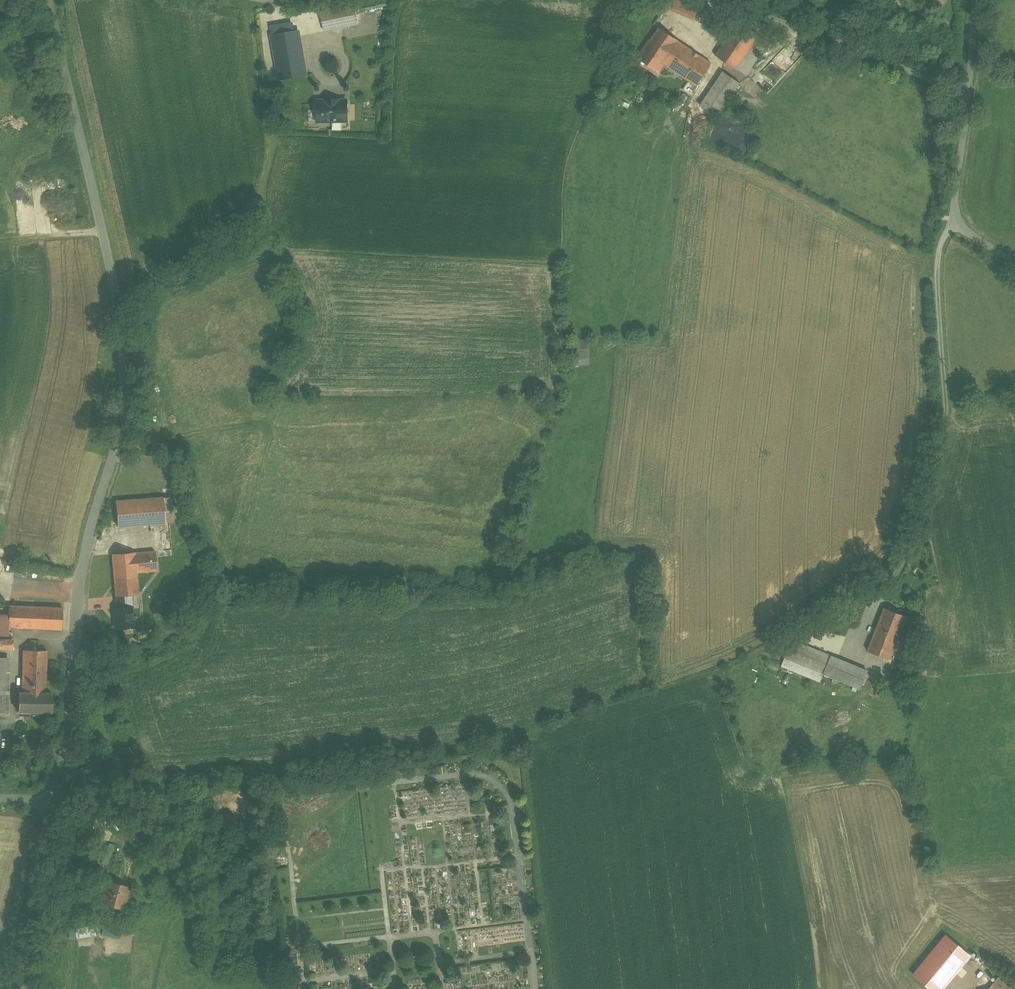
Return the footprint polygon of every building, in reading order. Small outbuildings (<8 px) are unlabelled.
[(687,0),(680,0),(678,5),(690,10),(693,2),(687,0)] [(353,5),(320,11),(324,31),(357,24),(353,5)] [(371,8),(357,10),(358,19),(372,17),(371,8)] [(739,21),(716,55),(736,68),(759,35),(739,21)] [(679,41),(659,27),(652,39),(659,44),(655,49),(682,66),(677,73),(696,86),(711,63),(678,41),(679,41)] [(297,31),(274,35),(281,79),(305,75),(297,31)] [(759,35),(736,68),(746,75),(768,41),(759,35)] [(682,66),(655,49),(659,44),(652,39),(639,58),(659,71),(664,64),(677,73),(682,66)] [(780,53),(771,73),(783,78),(792,58),(780,53)] [(632,64),(619,57),(614,66),(627,73),(632,64)] [(740,83),(723,72),(712,88),(729,99),(740,83)] [(729,99),(712,88),(700,105),(717,117),(729,99)] [(334,130),(343,130),(343,122),(353,122),(352,98),(319,98),(320,123),(334,122),(334,130)] [(576,365),(592,364),(591,350),(575,351),(576,365)] [(163,498),(116,502),(118,526),(165,523),(163,498)] [(155,551),(135,553),(135,552),(112,554),(113,569),(123,569),(123,572),(137,570),(137,572),(157,571),(155,551)] [(27,565),(6,561),(4,571),(25,575),(27,565)] [(137,570),(123,572),(123,569),(113,569),(116,596),(131,595),(139,594),(137,572),(137,570)] [(131,595),(116,596),(117,608),(131,606),(131,607),(133,607),(131,595)] [(63,608),(8,605),(8,613),(8,627),(62,629),(63,608)] [(117,608),(114,608),(116,629),(133,627),(131,607),(131,606),(117,608)] [(907,616),(884,607),(874,635),(883,639),(885,635),(898,639),(907,616)] [(0,613),(0,647),(12,647),(12,632),(8,632),(8,627),(8,613),(0,613)] [(883,639),(874,635),(868,650),(890,659),(898,639),(885,635),(883,639)] [(831,656),(792,640),(781,665),(820,681),(824,672),(831,656)] [(47,650),(23,650),(22,692),(19,692),(19,711),(51,712),(51,692),(45,692),(47,650)] [(868,671),(831,656),(824,672),(861,687),(868,671)] [(149,866),(143,887),(148,888),(153,868),(149,866)] [(161,869),(156,868),(149,892),(155,893),(161,869)] [(130,886),(107,880),(101,902),(124,909),(130,886)] [(914,970),(935,988),(941,988),(971,957),(947,935),(914,970)] [(998,978),(988,988),(1011,988),(998,978)]
